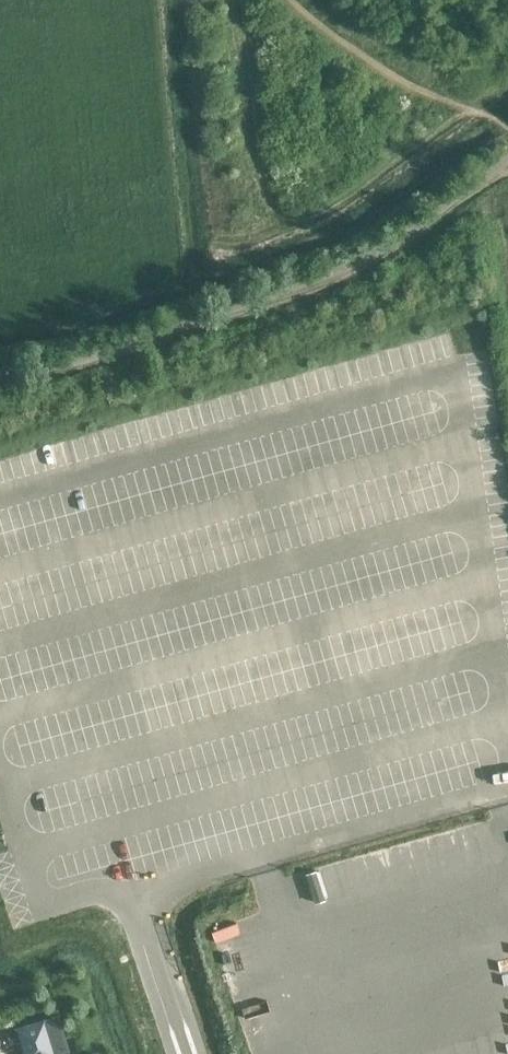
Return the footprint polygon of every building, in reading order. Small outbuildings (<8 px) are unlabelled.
[(24,1053),(47,1053),(66,1048),(55,1015),(15,1027),(24,1053)]
